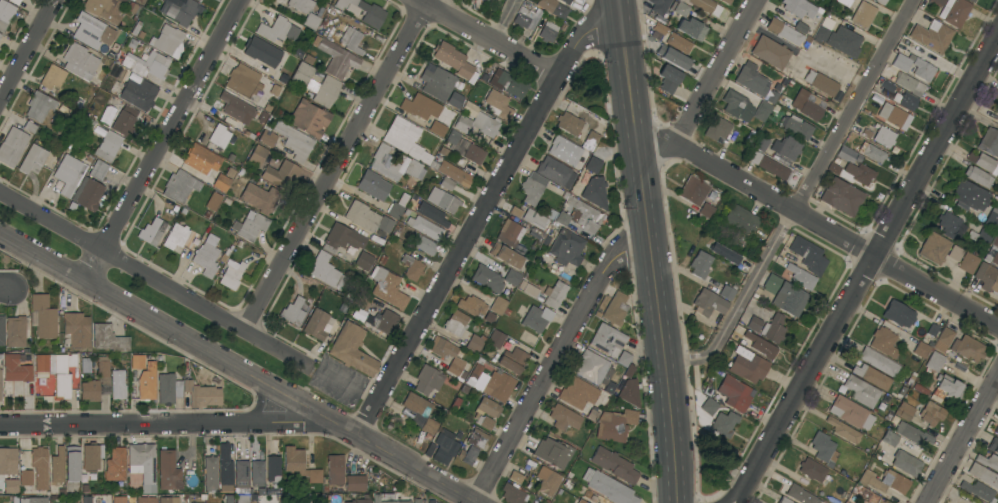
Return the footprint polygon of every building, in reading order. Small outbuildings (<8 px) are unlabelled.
[(3,33),(0,31),(0,0),(1,0),(16,8),(3,33)] [(82,7),(86,0),(126,0),(120,11),(124,13),(117,26),(99,16),(98,18),(82,8),(82,7)] [(169,5),(160,0),(192,0),(197,3),(196,4),(203,8),(198,18),(194,16),(192,20),(190,19),(185,29),(177,24),(178,23),(163,14),(169,5)] [(286,4),(288,0),(310,0),(315,3),(310,13),(315,16),(320,7),(326,10),(314,31),(302,24),(306,15),(290,6),(289,8),(286,7),(287,5),(286,4)] [(333,6),(336,0),(360,0),(370,6),(371,4),(381,9),(380,10),(386,13),(377,30),(360,21),(365,12),(356,7),(355,8),(348,3),(345,9),(342,7),(340,10),(333,6)] [(534,5),(536,0),(552,0),(569,10),(563,21),(549,13),(534,5)] [(648,1),(647,0),(671,0),(661,17),(650,10),(653,5),(648,1)] [(693,5),(684,0),(709,0),(716,4),(715,4),(722,8),(717,18),(710,14),(710,15),(696,7),(695,8),(692,6),(693,5)] [(780,2),(781,0),(803,0),(817,8),(818,7),(824,10),(821,15),(815,11),(811,19),(803,15),(800,19),(781,8),(784,4),(780,2)] [(835,1),(836,0),(852,0),(848,8),(835,1)] [(866,30),(849,21),(861,0),(877,9),(866,30)] [(927,3),(929,0),(945,0),(941,7),(940,6),(939,9),(927,3)] [(937,16),(947,0),(963,0),(972,5),(958,30),(942,20),(943,19),(937,16)] [(525,29),(521,27),(520,29),(515,27),(517,24),(512,22),(523,1),(543,11),(537,22),(531,18),(525,29)] [(689,8),(690,9),(686,17),(685,16),(684,18),(672,11),(678,1),(690,8),(689,8)] [(106,26),(116,32),(108,46),(98,40),(97,42),(100,43),(96,51),(71,37),(79,23),(74,21),(80,11),(106,26)] [(254,33),(259,23),(270,28),(277,15),(286,19),(284,21),(300,30),(294,42),(285,37),(283,41),(275,37),(273,42),(254,33)] [(797,47),(775,34),(765,28),(771,17),(783,23),(782,24),(803,36),(797,47)] [(675,29),(680,19),(686,22),(688,18),(707,28),(699,43),(675,29)] [(546,21),(559,28),(551,43),(546,41),(545,43),(541,41),(542,39),(537,36),(546,21)] [(793,28),(797,21),(809,28),(804,35),(793,28)] [(151,37),(156,39),(160,33),(159,33),(163,24),(174,29),(174,28),(185,34),(177,49),(181,50),(176,59),(147,44),(151,37)] [(942,55),(921,43),(921,44),(908,36),(915,24),(926,31),(928,28),(935,32),(940,24),(954,32),(942,55)] [(355,47),(364,52),(363,53),(364,53),(363,57),(361,56),(361,57),(345,47),(345,46),(338,42),(341,37),(336,34),(338,31),(343,34),(343,33),(338,30),(342,25),(346,27),(347,26),(362,35),(355,47)] [(830,31),(823,43),(820,42),(819,43),(813,40),(814,38),(813,37),(820,25),(830,31)] [(857,48),(860,50),(854,60),(834,49),(833,50),(831,49),(832,48),(824,43),(831,31),(834,33),(838,25),(862,38),(857,48)] [(687,55),(665,43),(671,32),(693,44),(687,55)] [(749,53),(760,34),(780,46),(781,45),(785,46),(784,48),(791,53),(780,71),(749,53)] [(246,48),(244,46),(248,39),(250,40),(253,35),(258,38),(258,39),(283,52),(274,69),(266,65),(265,66),(243,54),(246,48)] [(356,70),(348,66),(340,81),(323,72),(327,65),(325,64),(327,60),(329,61),(332,57),(325,53),(323,57),(320,55),(322,52),(315,48),(310,55),(315,58),(314,59),(318,61),(314,67),(301,60),(304,52),(307,54),(307,52),(306,51),(309,46),(310,47),(311,45),(310,44),(315,35),(338,47),(361,60),(356,70)] [(459,70),(458,71),(445,64),(431,56),(434,51),(432,50),(436,44),(438,44),(440,40),(454,48),(453,49),(465,56),(466,55),(472,58),(464,72),(459,70)] [(57,66),(62,57),(63,57),(72,41),(102,57),(92,75),(102,80),(98,88),(57,66)] [(660,58),(661,56),(656,53),(661,44),(690,60),(688,63),(689,64),(686,68),(684,71),(660,58)] [(144,77),(147,72),(144,71),(141,77),(129,70),(120,64),(125,55),(135,61),(136,57),(145,62),(152,51),(165,58),(166,56),(171,58),(165,69),(168,71),(160,86),(144,77)] [(928,83),(912,74),(916,67),(910,63),(905,73),(891,65),(898,53),(907,58),(909,54),(936,69),(928,83)] [(733,81),(742,65),(743,66),(746,60),(756,66),(753,72),(767,79),(763,85),(768,88),(763,98),(733,81)] [(300,61),(314,69),(304,87),(290,79),(300,61)] [(457,79),(444,103),(420,90),(425,82),(419,79),(428,62),(457,79)] [(67,73),(58,89),(52,86),(50,90),(39,84),(50,63),(67,73)] [(224,86),(229,77),(228,76),(232,69),(233,69),(235,67),(238,63),(261,75),(257,82),(263,86),(260,92),(257,90),(254,96),(251,94),(248,100),(224,86)] [(679,81),(680,81),(679,83),(678,83),(670,95),(658,89),(662,82),(661,82),(663,78),(657,75),(664,64),(682,74),(679,81)] [(809,85),(809,84),(799,78),(804,68),(808,70),(809,69),(816,73),(816,72),(839,85),(832,98),(809,85)] [(527,86),(529,87),(528,89),(526,88),(520,100),(505,91),(502,86),(495,82),(495,81),(491,79),(497,69),(501,71),(528,85),(527,86)] [(919,98),(910,93),(911,92),(894,83),(896,78),(895,77),(898,72),(899,72),(900,72),(925,86),(919,98)] [(336,98),(327,109),(311,100),(314,95),(308,92),(309,90),(305,88),(309,79),(320,85),(325,74),(341,83),(336,98)] [(151,102),(153,103),(150,109),(149,108),(147,111),(146,111),(145,113),(118,97),(123,87),(122,86),(125,82),(126,82),(128,79),(138,85),(142,79),(158,89),(151,102)] [(899,89),(897,93),(893,91),(891,93),(879,86),(883,80),(899,89)] [(747,123),(738,118),(737,119),(722,111),(726,103),(721,100),(728,88),(748,100),(747,102),(751,104),(750,106),(755,109),(747,123)] [(506,103),(507,103),(505,106),(514,111),(508,121),(497,116),(485,110),(488,105),(483,102),(491,89),(508,98),(506,103)] [(58,103),(53,111),(48,108),(40,123),(29,117),(28,119),(25,118),(26,116),(24,115),(29,106),(26,105),(35,90),(58,103)] [(254,110),(256,112),(253,118),(250,117),(246,125),(240,122),(239,122),(222,113),(223,111),(221,109),(224,103),(217,99),(222,90),(254,109),(254,110)] [(457,110),(446,103),(453,91),(464,98),(457,110)] [(442,107),(436,119),(428,115),(425,121),(413,114),(412,116),(398,108),(403,98),(410,102),(415,92),(442,107)] [(915,104),(917,105),(915,108),(914,107),(911,112),(891,100),(895,93),(900,95),(899,96),(900,97),(898,101),(898,102),(904,92),(918,100),(915,104)] [(822,116),(815,122),(810,120),(811,119),(798,112),(806,99),(805,98),(805,97),(807,93),(808,94),(809,93),(826,103),(823,109),(822,116)] [(766,101),(769,95),(777,99),(773,105),(766,101)] [(777,102),(782,95),(796,103),(791,110),(777,102)] [(325,127),(321,125),(319,130),(323,132),(318,140),(287,123),(301,98),(309,103),(308,104),(319,110),(320,109),(332,115),(325,127)] [(761,100),(772,106),(763,123),(752,117),(761,100)] [(904,132),(884,121),(885,120),(877,115),(884,102),(893,107),(893,106),(912,117),(904,132)] [(139,123),(134,120),(130,127),(133,128),(129,134),(127,133),(124,137),(110,128),(121,110),(125,104),(143,115),(139,123)] [(77,128),(83,116),(85,111),(95,117),(94,118),(95,118),(94,121),(95,122),(88,134),(77,128)] [(495,117),(501,120),(499,123),(500,124),(496,131),(498,132),(495,136),(494,135),(491,139),(485,135),(485,134),(470,125),(465,134),(453,127),(460,115),(472,122),(478,111),(493,120),(495,117)] [(575,137),(555,127),(558,121),(556,120),(558,115),(561,116),(563,111),(584,122),(575,137)] [(782,128),(783,127),(779,125),(785,116),(789,118),(791,114),(800,120),(799,123),(800,124),(802,121),(814,128),(806,141),(782,128)] [(395,115),(421,130),(414,142),(413,142),(413,143),(424,149),(423,151),(433,157),(428,166),(417,160),(417,161),(406,155),(406,154),(381,140),(395,115)] [(724,140),(724,139),(721,144),(715,141),(715,142),(703,135),(714,115),(732,125),(724,140)] [(302,165),(291,159),(294,154),(291,153),(293,151),(282,145),(286,138),(271,130),(277,120),(315,141),(302,165)] [(442,138),(428,130),(433,120),(447,128),(442,138)] [(217,123),(225,128),(224,130),(231,134),(223,149),(209,141),(206,147),(195,140),(200,130),(206,133),(203,138),(207,140),(217,123)] [(893,141),(894,142),(892,146),(891,145),(888,149),(872,140),(872,139),(870,137),(869,140),(861,135),(864,128),(873,133),(872,135),(873,136),(879,125),(896,135),(893,141)] [(12,169),(0,162),(0,146),(11,126),(30,136),(12,169)] [(988,127),(997,132),(997,159),(976,147),(988,127)] [(114,157),(110,164),(92,154),(96,147),(97,148),(107,129),(123,138),(113,156),(114,157)] [(271,148),(257,141),(264,129),(277,136),(271,148)] [(591,153),(581,147),(589,130),(600,136),(591,153)] [(770,141),(763,153),(751,146),(759,134),(770,141)] [(448,149),(456,135),(486,153),(479,166),(448,149)] [(573,168),(547,153),(551,144),(550,144),(555,135),(583,150),(573,168)] [(799,151),(800,151),(798,155),(797,154),(792,162),(769,149),(774,140),(779,143),(782,138),(785,140),(787,136),(802,144),(799,151)] [(380,142),(390,148),(386,155),(392,158),(391,160),(400,165),(396,172),(400,175),(396,183),(369,168),(370,166),(369,165),(373,159),(371,158),(380,142)] [(885,156),(886,156),(884,160),(883,159),(880,165),(870,159),(870,160),(867,158),(867,157),(862,154),(861,155),(857,153),(863,142),(867,144),(867,143),(886,154),(885,156)] [(29,170),(26,175),(17,170),(31,143),(48,152),(36,175),(29,170)] [(215,172),(208,168),(204,175),(182,163),(185,156),(183,155),(187,148),(189,149),(193,143),(222,159),(215,172)] [(246,162),(256,144),(268,151),(258,168),(246,162)] [(852,163),(846,160),(846,161),(835,155),(841,145),(857,154),(852,163)] [(794,187),(748,161),(754,150),(800,176),(794,187)] [(994,167),(997,169),(997,176),(991,173),(990,174),(964,159),(968,151),(977,156),(980,152),(997,162),(994,167)] [(85,159),(87,155),(93,158),(90,164),(89,163),(83,175),(84,175),(84,176),(104,187),(95,203),(97,205),(93,213),(74,203),(74,202),(59,193),(64,183),(52,176),(64,153),(82,163),(85,159)] [(570,173),(576,176),(573,180),(568,177),(567,178),(573,181),(568,190),(562,187),(562,188),(534,172),(538,166),(537,165),(539,162),(541,163),(545,155),(571,170),(570,173)] [(583,168),(590,156),(602,162),(595,175),(583,168)] [(96,159),(108,166),(100,182),(87,175),(96,159)] [(276,171),(283,159),(301,169),(295,180),(297,182),(290,194),(260,177),(266,165),(276,171)] [(410,159),(423,165),(415,179),(403,173),(410,159)] [(467,189),(436,170),(436,171),(428,167),(432,161),(439,165),(442,160),(474,178),(467,189)] [(874,179),(875,179),(873,183),(870,181),(866,187),(853,180),(851,184),(826,169),(830,162),(842,169),(842,170),(847,162),(856,168),(859,163),(877,173),(874,179)] [(989,176),(993,179),(987,189),(983,186),(983,187),(966,177),(966,176),(963,174),(968,165),(971,167),(972,166),(989,176)] [(198,193),(191,189),(182,204),(174,200),(174,201),(161,194),(165,188),(164,187),(171,173),(174,175),(178,169),(189,175),(188,176),(203,184),(198,193)] [(254,176),(249,184),(236,177),(240,169),(254,176)] [(355,188),(366,169),(380,177),(379,178),(391,185),(382,203),(355,188)] [(522,201),(526,195),(519,191),(522,186),(520,185),(522,182),(523,183),(530,171),(548,181),(533,207),(522,201)] [(224,193),(211,186),(219,173),(231,180),(224,193)] [(602,176),(603,183),(605,183),(606,187),(604,187),(606,212),(573,193),(584,174),(591,178),(602,176)] [(698,207),(677,195),(689,175),(710,186),(698,207)] [(450,192),(439,185),(443,176),(455,183),(450,192)] [(852,218),(836,209),(835,210),(818,200),(831,176),(865,194),(852,218)] [(981,212),(976,209),(975,211),(954,200),(956,195),(953,193),(959,181),(963,183),(964,180),(991,195),(981,212)] [(240,200),(246,188),(253,192),(256,186),(273,196),(269,202),(276,206),(269,218),(258,212),(259,210),(240,200)] [(460,206),(458,205),(452,215),(426,200),(433,187),(439,190),(440,190),(462,202),(460,206)] [(213,192),(222,197),(214,211),(205,206),(213,192)] [(393,202),(396,204),(403,193),(409,197),(403,208),(404,208),(397,220),(386,214),(393,202)] [(569,219),(570,217),(574,208),(565,203),(569,196),(604,215),(603,216),(605,217),(603,221),(601,220),(600,221),(601,223),(600,225),(598,225),(592,236),(581,229),(582,228),(580,227),(581,226),(569,219)] [(372,234),(343,218),(353,199),(368,207),(367,209),(381,217),(372,234)] [(442,219),(450,223),(446,229),(415,212),(421,201),(444,214),(442,219)] [(709,220),(698,213),(704,202),(716,209),(709,220)] [(760,219),(753,231),(748,229),(745,235),(721,222),(732,203),(760,219)] [(542,230),(521,218),(527,208),(548,220),(542,230)] [(553,221),(546,217),(550,209),(557,213),(553,221)] [(570,217),(569,219),(565,227),(554,221),(560,211),(570,217)] [(958,242),(952,239),(952,240),(940,233),(943,228),(937,225),(940,220),(936,218),(939,214),(942,216),(944,211),(947,213),(948,212),(950,213),(949,214),(962,221),(961,224),(967,227),(958,242)] [(991,211),(997,215),(997,227),(996,230),(984,223),(991,211)] [(235,234),(236,232),(230,228),(235,220),(241,224),(245,218),(251,221),(256,213),(270,221),(264,232),(259,229),(255,236),(256,236),(252,244),(235,234)] [(394,222),(388,234),(376,228),(383,215),(394,222)] [(440,236),(442,237),(440,241),(438,240),(437,242),(410,227),(410,226),(405,223),(408,217),(413,220),(416,215),(443,230),(440,236)] [(140,229),(142,230),(146,224),(149,226),(154,216),(170,225),(160,243),(157,242),(154,247),(136,237),(140,229)] [(495,239),(499,232),(498,231),(506,218),(526,230),(518,243),(517,242),(513,249),(495,239)] [(362,250),(358,247),(357,249),(352,246),(352,247),(347,245),(347,244),(346,243),(343,249),(337,246),(335,249),(336,250),(333,255),(321,249),(324,244),(323,243),(334,222),(367,240),(362,250)] [(174,223),(183,228),(184,226),(188,228),(187,230),(190,231),(181,248),(175,245),(172,251),(162,246),(174,223)] [(985,249),(974,242),(983,226),(995,233),(985,249)] [(564,267),(563,266),(560,273),(559,273),(558,275),(550,271),(551,268),(550,268),(554,261),(553,261),(555,257),(548,253),(562,227),(567,230),(567,231),(586,241),(578,255),(582,257),(577,268),(566,262),(564,267)] [(548,247),(541,244),(548,230),(555,234),(548,247)] [(943,259),(944,259),(942,263),(941,262),(938,267),(917,254),(921,248),(920,247),(922,243),(923,243),(930,231),(951,243),(943,259)] [(190,261),(198,248),(200,249),(209,233),(219,238),(214,248),(219,251),(213,262),(216,264),(215,267),(217,268),(210,280),(200,274),(203,269),(190,261)] [(433,249),(435,250),(431,257),(411,245),(417,234),(435,244),(433,249)] [(997,234),(997,235),(997,248),(991,244),(990,243),(995,234),(996,235),(997,234)] [(819,278),(815,276),(816,275),(806,270),(808,268),(800,263),(803,258),(787,250),(795,235),(823,251),(820,257),(828,261),(819,278)] [(488,254),(494,242),(524,259),(517,271),(488,254)] [(736,266),(710,251),(710,250),(708,249),(711,245),(712,246),(715,242),(741,257),(736,266)] [(957,262),(946,256),(953,244),(964,250),(957,262)] [(306,273),(319,249),(330,255),(326,263),(333,267),(332,269),(341,273),(340,274),(346,278),(339,291),(333,287),(332,288),(322,283),(323,282),(306,273)] [(707,269),(708,270),(702,280),(690,273),(693,269),(688,266),(693,257),(694,258),(698,250),(713,258),(707,269)] [(366,272),(353,264),(361,251),(374,258),(366,272)] [(966,251),(980,259),(971,275),(957,268),(966,251)] [(995,253),(997,254),(997,266),(990,262),(995,253)] [(421,271),(423,273),(421,277),(418,275),(414,283),(402,276),(408,266),(399,261),(404,254),(416,261),(417,260),(420,262),(419,263),(424,266),(421,271)] [(227,267),(224,265),(228,259),(238,264),(240,261),(246,264),(237,281),(239,282),(234,291),(218,283),(227,267)] [(991,267),(997,270),(996,274),(997,275),(997,295),(989,291),(987,293),(979,289),(982,283),(980,283),(981,282),(972,277),(981,261),(991,267)] [(810,292),(791,281),(793,278),(791,277),(793,273),(784,269),(787,262),(817,279),(810,292)] [(502,279),(500,283),(504,285),(498,295),(470,279),(477,266),(478,263),(487,268),(487,269),(499,275),(498,277),(502,279)] [(401,312),(397,310),(397,309),(370,293),(376,282),(371,279),(371,278),(368,276),(374,266),(377,268),(378,266),(387,271),(386,272),(395,276),(400,278),(399,280),(399,281),(396,287),(398,287),(396,291),(409,298),(401,312)] [(561,272),(564,267),(574,272),(571,278),(561,272)] [(503,279),(509,268),(521,275),(515,286),(503,279)] [(773,306),(778,298),(763,289),(764,287),(762,286),(770,273),(782,280),(781,281),(785,283),(786,280),(790,282),(789,284),(809,295),(805,302),(804,302),(801,306),(802,306),(800,310),(799,309),(795,318),(773,306)] [(522,290),(517,287),(521,280),(526,282),(522,290)] [(543,303),(547,296),(543,294),(546,286),(551,289),(556,280),(568,287),(563,296),(564,296),(562,300),(561,299),(555,310),(543,303)] [(718,295),(724,284),(736,291),(730,302),(718,295)] [(533,297),(522,291),(525,286),(536,291),(533,297)] [(723,315),(712,309),(706,319),(703,317),(703,316),(693,311),(696,306),(692,304),(696,296),(697,296),(702,287),(729,303),(723,315)] [(616,290),(627,297),(623,304),(620,302),(617,307),(626,312),(621,321),(622,321),(618,327),(612,324),(611,325),(608,323),(609,322),(600,317),(616,290)] [(365,311),(352,303),(360,291),(372,298),(365,311)] [(37,339),(37,326),(30,326),(30,294),(48,294),(48,309),(56,309),(57,338),(37,339)] [(306,313),(305,316),(306,317),(303,321),(302,320),(298,327),(278,316),(282,308),(284,309),(288,303),(291,305),(296,295),(304,299),(298,309),(306,313)] [(455,306),(459,299),(463,301),(466,296),(470,298),(471,295),(484,303),(483,304),(487,306),(480,320),(455,306)] [(488,309),(496,296),(508,302),(500,316),(488,309)] [(380,314),(369,308),(375,298),(386,304),(380,314)] [(913,317),(915,319),(911,326),(909,324),(907,328),(901,325),(900,327),(881,317),(891,299),(915,313),(913,317)] [(531,305),(541,311),(544,307),(554,313),(549,323),(547,322),(540,334),(538,333),(537,334),(534,332),(535,331),(525,325),(524,327),(520,324),(531,305)] [(308,335),(307,336),(304,335),(305,333),(301,331),(314,308),(340,322),(332,336),(326,333),(321,342),(308,335)] [(388,337),(369,326),(369,325),(363,321),(367,315),(373,318),(376,313),(380,316),(384,309),(399,317),(388,337)] [(465,324),(468,326),(466,329),(464,329),(459,338),(443,329),(444,326),(443,325),(446,321),(447,321),(454,309),(468,318),(465,324)] [(490,325),(482,320),(487,311),(496,315),(490,325)] [(765,322),(768,324),(775,312),(784,317),(782,321),(783,322),(781,326),(785,329),(783,334),(786,335),(782,342),(779,341),(777,345),(758,335),(765,322)] [(82,317),(89,317),(89,333),(89,347),(69,347),(69,344),(63,344),(63,334),(63,319),(62,319),(62,313),(82,313),(82,317)] [(6,318),(17,318),(17,316),(25,316),(25,347),(6,347),(6,318)] [(763,322),(756,333),(745,327),(752,316),(763,322)] [(356,326),(357,325),(362,327),(361,329),(365,331),(360,341),(362,342),(360,347),(357,346),(355,349),(379,363),(376,368),(378,369),(375,374),(374,373),(370,378),(348,366),(347,368),(342,365),(343,363),(327,354),(345,320),(356,326)] [(624,343),(615,358),(588,344),(600,322),(628,337),(624,343)] [(110,333),(113,333),(113,337),(129,337),(129,351),(111,351),(111,349),(93,349),(93,323),(111,323),(110,333)] [(933,337),(925,333),(931,323),(938,327),(933,337)] [(873,337),(871,336),(875,329),(877,330),(879,326),(882,328),(883,327),(890,331),(889,332),(897,337),(891,347),(899,351),(894,360),(868,346),(873,337)] [(947,346),(936,340),(943,327),(954,333),(947,346)] [(498,350),(486,343),(493,329),(506,336),(498,350)] [(772,360),(771,359),(770,361),(764,357),(765,356),(750,347),(752,342),(742,336),(746,330),(778,349),(772,360)] [(477,355),(465,348),(472,334),(484,341),(477,355)] [(982,352),(984,354),(981,360),(978,358),(974,365),(949,350),(955,339),(959,341),(963,334),(985,347),(982,352)] [(453,358),(447,355),(446,357),(444,356),(443,359),(427,350),(435,335),(458,348),(453,358)] [(924,359),(912,353),(919,341),(930,348),(924,359)] [(741,377),(741,378),(727,370),(729,367),(727,365),(729,362),(731,363),(736,355),(733,353),(737,345),(745,350),(746,349),(749,351),(749,352),(764,361),(765,360),(770,363),(761,381),(757,379),(754,385),(741,377)] [(894,379),(857,358),(864,346),(901,367),(894,379)] [(496,364),(504,350),(510,354),(514,347),(528,356),(524,364),(526,365),(524,369),(522,367),(516,376),(496,364)] [(937,373),(930,369),(928,373),(922,370),(924,365),(924,366),(932,352),(930,351),(931,347),(934,349),(933,351),(945,358),(937,373)] [(597,386),(574,373),(582,360),(579,358),(584,349),(610,363),(597,386)] [(626,367),(616,362),(622,351),(632,356),(626,367)] [(4,354),(18,354),(18,366),(32,366),(32,381),(22,381),(4,381),(4,354)] [(35,372),(35,354),(49,354),(49,372),(35,372)] [(70,399),(68,399),(68,400),(63,400),(63,399),(62,399),(55,400),(55,375),(55,362),(61,362),(61,355),(66,355),(66,356),(70,355),(70,354),(76,354),(76,367),(66,367),(66,375),(69,374),(70,399)] [(110,377),(110,395),(99,395),(99,402),(88,402),(88,400),(80,400),(80,383),(91,383),(91,381),(98,381),(98,377),(97,377),(97,357),(105,357),(105,354),(109,354),(109,357),(109,377),(110,377)] [(144,369),(139,369),(139,370),(135,369),(131,369),(131,355),(144,355),(144,369)] [(454,356),(465,363),(461,370),(467,373),(461,383),(455,379),(456,377),(446,370),(454,356)] [(91,359),(90,373),(81,373),(81,358),(91,359)] [(478,377),(470,372),(476,362),(484,367),(478,377)] [(886,392),(850,372),(854,366),(859,368),(862,363),(892,380),(886,392)] [(432,389),(429,393),(428,392),(426,397),(413,390),(416,385),(415,385),(418,380),(415,379),(423,364),(445,376),(437,392),(432,389)] [(622,376),(629,364),(633,366),(634,369),(629,377),(626,378),(622,376)] [(141,371),(145,371),(145,366),(155,366),(155,398),(138,398),(138,379),(141,371)] [(123,370),(124,385),(126,385),(126,399),(111,400),(111,371),(123,370)] [(503,404),(481,391),(492,371),(500,375),(502,373),(516,381),(503,404)] [(158,382),(157,382),(157,375),(167,374),(174,374),(174,381),(183,381),(183,380),(191,380),(191,385),(197,385),(198,387),(214,387),(214,389),(220,389),(221,405),(198,405),(198,408),(190,408),(189,392),(183,392),(183,398),(173,398),(173,405),(158,405),(158,382)] [(751,397),(742,415),(736,412),(737,411),(723,403),(722,405),(711,399),(725,374),(739,381),(739,382),(754,391),(751,397)] [(871,410),(849,398),(853,391),(842,386),(848,374),(881,392),(871,410)] [(962,385),(961,386),(965,388),(957,403),(953,400),(953,401),(944,396),(939,404),(929,398),(939,382),(935,379),(938,374),(941,376),(943,374),(962,385)] [(585,401),(580,410),(557,398),(562,389),(565,390),(573,376),(592,387),(592,386),(600,391),(592,405),(585,401)] [(625,380),(635,379),(636,385),(638,384),(639,388),(637,389),(639,410),(616,396),(625,380)] [(603,391),(608,381),(616,385),(610,395),(603,391)] [(458,395),(461,390),(468,394),(465,399),(458,395)] [(411,419),(414,413),(401,405),(408,391),(434,405),(429,414),(430,414),(428,418),(439,424),(432,436),(420,429),(411,419)] [(869,414),(875,418),(868,431),(861,428),(860,430),(827,412),(837,394),(870,412),(869,414)] [(499,407),(502,408),(496,419),(493,417),(493,418),(483,413),(481,416),(479,414),(478,416),(476,414),(476,413),(474,412),(482,396),(500,406),(499,407)] [(455,410),(450,407),(455,397),(461,400),(455,410)] [(710,417),(699,408),(708,397),(719,405),(710,417)] [(941,422),(937,420),(933,427),(932,427),(931,428),(927,426),(928,424),(920,419),(924,411),(922,410),(927,400),(947,411),(941,422)] [(908,423),(897,417),(898,416),(897,415),(896,416),(893,414),(898,407),(902,401),(916,410),(908,423)] [(578,425),(579,426),(577,430),(567,425),(563,432),(552,426),(555,420),(548,417),(551,411),(549,410),(550,407),(553,408),(555,403),(582,418),(578,425)] [(590,409),(599,413),(594,422),(586,417),(590,409)] [(610,413),(610,412),(622,414),(623,409),(638,412),(636,425),(624,423),(623,425),(627,426),(624,443),(595,439),(598,422),(596,422),(602,411),(610,413)] [(736,424),(735,423),(731,430),(732,431),(728,439),(709,429),(718,412),(725,416),(728,411),(740,417),(736,424)] [(859,439),(859,440),(857,444),(856,444),(855,446),(832,432),(833,430),(832,430),(833,427),(824,421),(828,415),(861,435),(859,439)] [(489,431),(475,423),(476,420),(475,420),(477,417),(478,418),(479,416),(483,418),(484,416),(494,422),(489,431)] [(931,445),(922,440),(920,444),(918,443),(917,445),(898,435),(898,434),(894,432),(899,421),(923,433),(923,432),(934,438),(931,445)] [(453,458),(452,457),(451,458),(450,458),(445,466),(438,462),(438,463),(431,459),(438,446),(433,443),(438,433),(439,433),(442,428),(455,435),(456,432),(458,433),(458,432),(461,434),(459,440),(455,438),(455,437),(454,437),(452,441),(460,445),(453,458)] [(481,451),(465,442),(470,434),(468,434),(470,431),(471,432),(473,428),(489,437),(481,451)] [(893,448),(880,440),(886,429),(899,437),(893,448)] [(833,450),(839,454),(833,464),(834,465),(833,468),(831,467),(831,469),(825,465),(826,464),(814,457),(817,452),(811,448),(813,445),(810,443),(817,430),(829,437),(828,440),(836,445),(833,450)] [(220,485),(219,485),(219,468),(218,468),(218,465),(219,465),(219,444),(219,437),(224,437),(224,442),(227,442),(227,443),(228,443),(228,451),(233,451),(233,463),(232,463),(232,485),(232,492),(220,492),(220,485)] [(562,472),(532,455),(540,440),(543,441),(545,437),(554,443),(555,441),(559,443),(560,442),(574,450),(562,472)] [(993,437),(997,440),(997,455),(987,449),(993,437)] [(428,458),(422,455),(429,442),(435,446),(428,458)] [(82,445),(89,445),(89,443),(95,443),(95,445),(103,445),(103,458),(98,458),(98,470),(95,470),(95,473),(85,473),(85,470),(82,470),(82,445)] [(128,445),(141,444),(145,444),(154,444),(154,485),(155,485),(155,494),(141,494),(141,487),(134,487),(134,473),(128,473),(128,466),(128,445)] [(470,445),(479,451),(470,466),(461,461),(461,460),(456,457),(461,450),(466,452),(470,445)] [(51,456),(56,456),(56,446),(63,446),(63,483),(51,483),(51,456)] [(321,470),(321,483),(308,483),(308,478),(303,476),(295,476),(295,472),(284,472),(284,446),(293,446),(293,450),(303,450),(303,470),(321,470)] [(630,469),(639,474),(633,486),(610,474),(612,470),(607,468),(606,471),(589,461),(597,446),(611,454),(613,451),(617,454),(616,456),(632,465),(630,469)] [(35,491),(35,467),(31,467),(31,449),(36,449),(36,447),(41,447),(41,449),(47,449),(47,491),(35,491)] [(65,452),(65,447),(79,447),(79,463),(78,463),(78,481),(72,481),(72,482),(66,482),(66,481),(65,481),(65,452)] [(104,481),(104,471),(106,471),(106,463),(105,463),(105,461),(106,461),(106,459),(110,460),(110,447),(124,447),(124,481),(104,481)] [(16,475),(0,475),(0,448),(17,448),(16,475)] [(914,478),(890,465),(894,458),(892,457),(892,456),(891,456),(894,451),(895,452),(897,449),(923,463),(914,478)] [(158,450),(173,450),(174,469),(180,469),(181,482),(182,482),(182,486),(181,486),(181,490),(158,490),(158,450)] [(991,454),(997,458),(997,474),(985,466),(984,467),(973,460),(977,454),(986,459),(987,457),(988,458),(991,454)] [(327,456),(337,456),(337,455),(343,455),(343,485),(327,485),(327,456)] [(203,457),(209,457),(209,456),(212,456),(212,457),(216,457),(217,490),(215,490),(215,493),(209,493),(209,492),(205,492),(205,491),(204,491),(203,457)] [(266,457),(279,457),(279,461),(280,461),(280,464),(279,464),(279,482),(271,482),(267,482),(266,457)] [(827,470),(820,483),(811,479),(810,480),(806,478),(807,476),(798,471),(800,466),(798,465),(800,462),(802,463),(805,457),(827,470)] [(234,461),(248,461),(248,488),(248,494),(242,494),(242,489),(234,489),(234,461)] [(251,461),(264,461),(264,477),(265,477),(265,482),(264,482),(264,483),(263,483),(263,487),(251,487),(251,482),(251,461)] [(973,462),(997,476),(997,491),(966,473),(973,462)] [(550,498),(536,490),(541,480),(535,477),(541,465),(562,477),(550,498)] [(640,500),(638,502),(614,502),(605,498),(606,497),(585,486),(587,483),(581,479),(587,467),(594,471),(595,470),(633,491),(631,495),(640,500)] [(883,476),(881,475),(884,470),(886,471),(888,469),(907,480),(908,480),(911,481),(903,496),(887,487),(883,494),(866,484),(864,487),(857,482),(865,468),(875,474),(873,477),(880,482),(883,476)] [(19,470),(32,470),(32,495),(19,495),(19,470)] [(519,485),(507,478),(512,470),(524,477),(519,485)] [(345,476),(365,476),(365,492),(345,492),(345,476)] [(18,493),(4,493),(4,480),(18,480),(18,493)] [(996,500),(994,502),(988,502),(970,492),(969,493),(958,487),(961,480),(971,486),(972,484),(973,485),(975,481),(995,492),(992,498),(996,500)] [(522,501),(525,502),(508,502),(503,500),(504,498),(501,497),(503,492),(500,490),(505,482),(511,486),(512,483),(518,486),(516,489),(518,490),(519,488),(524,491),(523,492),(526,494),(522,501)] [(816,498),(813,502),(800,502),(785,494),(791,483),(801,488),(801,489),(816,498)] [(410,501),(410,502),(373,502),(373,495),(379,495),(379,502),(391,502),(391,499),(380,499),(380,494),(391,494),(391,493),(402,493),(402,499),(407,499),(407,501),(410,501)] [(255,502),(236,502),(236,496),(248,495),(248,502),(255,502)]
